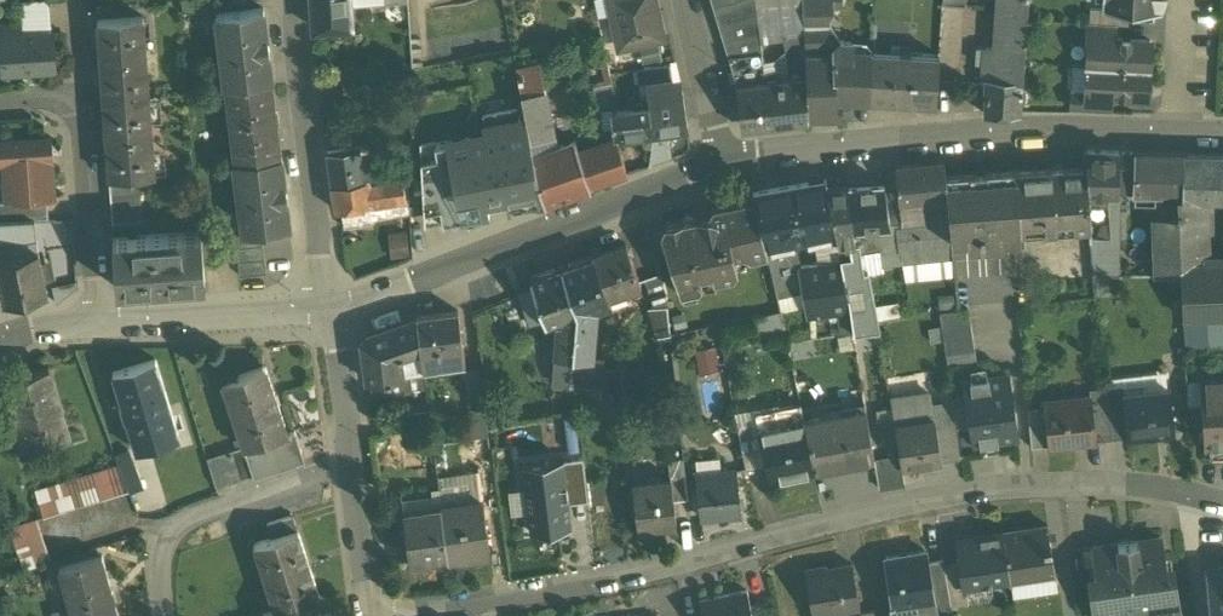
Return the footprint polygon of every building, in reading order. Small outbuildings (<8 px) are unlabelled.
[(208,10),(235,8),(234,0),(207,0),(208,10)] [(313,28),(351,25),(350,0),(311,0),(313,28)] [(620,46),(662,36),(654,0),(610,0),(620,46)] [(713,5),(723,40),(760,33),(755,0),(733,0),(713,5)] [(760,33),(762,42),(783,40),(783,35),(805,32),(804,0),(755,0),(760,33)] [(805,32),(806,49),(828,51),(840,42),(829,27),(828,17),(833,10),(832,0),(804,0),(805,32)] [(1000,55),(1024,57),(1027,20),(1029,0),(1005,0),(1000,55)] [(1102,9),(1162,12),(1162,0),(1103,0),(1102,9)] [(1102,9),(1090,8),(1089,23),(1115,24),(1128,25),(1129,10),(1102,9)] [(263,9),(215,15),(225,85),(226,85),(270,79),(272,79),(263,9)] [(143,15),(97,19),(103,98),(149,95),(143,15)] [(22,34),(21,23),(0,24),(0,25),(3,73),(33,71),(35,68),(38,70),(42,70),(46,69),(49,67),(52,64),(53,60),(51,32),(22,34)] [(1115,24),(1089,23),(1086,23),(1085,39),(1089,39),(1089,37),(1115,38),(1115,24)] [(805,32),(783,35),(783,40),(788,79),(789,78),(807,76),(806,49),(805,32)] [(760,33),(723,40),(728,56),(763,51),(762,42),(760,33)] [(1115,38),(1089,37),(1089,39),(1087,66),(1149,69),(1151,40),(1115,38)] [(783,40),(762,42),(763,51),(766,74),(777,73),(778,80),(788,79),(783,40)] [(828,51),(806,49),(807,76),(808,113),(828,113),(829,114),(841,115),(842,100),(846,100),(850,97),(869,98),(872,51),(852,50),(853,41),(842,40),(840,42),(828,51)] [(959,52),(940,50),(939,56),(938,82),(957,83),(959,52)] [(763,51),(728,56),(736,85),(757,82),(756,75),(766,74),(763,51)] [(900,53),(872,51),(869,98),(888,100),(891,60),(899,60),(900,53)] [(957,83),(990,86),(992,54),(959,52),(957,83)] [(939,56),(900,53),(899,60),(891,60),(888,100),(936,103),(938,82),(939,56)] [(1000,55),(992,54),(990,86),(989,100),(988,116),(1020,114),(1024,57),(1000,55)] [(670,63),(643,67),(648,95),(665,92),(674,90),(670,63)] [(540,64),(516,68),(522,97),(525,114),(529,136),(553,130),(547,98),(542,77),(540,64)] [(1149,69),(1087,66),(1086,93),(1086,95),(1112,97),(1148,98),(1149,69)] [(377,72),(343,74),(345,91),(378,89),(377,72)] [(568,94),(563,73),(542,77),(547,98),(568,94)] [(757,82),(736,85),(742,125),(748,128),(795,122),(789,78),(788,79),(778,80),(777,73),(766,74),(756,75),(757,82)] [(807,76),(789,78),(795,122),(808,122),(808,113),(807,76)] [(270,79),(226,85),(236,163),(280,158),(270,79)] [(674,90),(665,92),(666,98),(675,97),(674,90)] [(378,91),(345,93),(345,107),(379,105),(378,91)] [(648,95),(641,96),(642,104),(649,103),(649,102),(666,98),(665,92),(648,95)] [(1112,97),(1086,95),(1086,93),(1071,93),(1070,109),(1111,111),(1112,97)] [(149,95),(103,98),(109,177),(135,175),(155,174),(149,95)] [(666,98),(649,102),(649,103),(654,133),(654,134),(666,131),(687,128),(683,96),(675,97),(666,98)] [(989,100),(978,100),(977,116),(988,116),(989,100)] [(642,104),(617,108),(613,109),(617,137),(617,138),(654,133),(649,103),(642,104)] [(529,136),(525,114),(485,122),(487,133),(435,143),(437,153),(421,156),(432,212),(441,210),(443,222),(490,213),(488,201),(541,191),(533,154),(529,136)] [(553,130),(529,136),(533,154),(557,145),(553,130)] [(666,131),(654,134),(650,161),(651,165),(670,158),(666,131)] [(602,133),(595,135),(597,142),(603,140),(602,133)] [(0,140),(0,164),(3,164),(6,201),(13,201),(13,203),(48,200),(55,200),(52,160),(54,160),(52,137),(0,140)] [(557,145),(533,154),(541,191),(545,202),(627,174),(617,138),(617,137),(609,139),(603,140),(597,142),(577,147),(574,139),(557,145)] [(373,145),(329,152),(334,184),(368,179),(367,176),(390,173),(388,158),(375,160),(373,145)] [(1118,153),(1087,153),(1088,167),(1090,209),(1108,208),(1108,196),(1118,196),(1118,191),(1118,154),(1118,153)] [(1134,154),(1118,154),(1118,191),(1133,192),(1134,154)] [(1176,155),(1134,154),(1133,192),(1183,192),(1184,157),(1184,154),(1176,155)] [(236,163),(234,163),(242,233),(262,231),(290,228),(281,157),(280,158),(236,163)] [(1184,157),(1183,192),(1183,198),(1200,200),(1205,200),(1206,200),(1222,200),(1222,199),(1222,158),(1184,157)] [(937,163),(895,168),(897,183),(899,208),(923,206),(923,200),(941,198),(937,163)] [(932,240),(899,244),(900,251),(902,263),(950,259),(949,243),(944,176),(943,163),(937,163),(941,198),(942,210),(944,228),(932,229),(932,240)] [(1088,167),(1017,169),(1018,198),(1020,231),(1043,229),(1043,232),(1091,231),(1090,209),(1088,167)] [(1016,171),(944,176),(949,243),(968,241),(969,249),(1008,246),(1007,241),(1020,240),(1020,231),(1018,198),(1016,171)] [(135,175),(109,177),(110,191),(136,189),(135,175)] [(402,178),(382,181),(385,202),(405,199),(402,178)] [(368,179),(334,184),(338,208),(385,202),(382,181),(368,183),(368,179)] [(826,179),(807,183),(818,232),(836,228),(828,189),(826,179)] [(807,183),(793,186),(803,235),(818,232),(807,183)] [(897,183),(883,184),(889,225),(896,224),(901,223),(899,208),(897,183)] [(883,184),(849,187),(853,228),(870,227),(889,225),(883,184)] [(793,186),(754,194),(755,199),(765,243),(795,237),(803,235),(793,186)] [(849,187),(828,189),(836,228),(840,245),(856,243),(853,228),(849,187)] [(136,189),(110,191),(111,205),(140,203),(139,189),(136,189)] [(1118,196),(1108,196),(1108,208),(1110,229),(1110,241),(1117,241),(1118,196)] [(697,218),(686,215),(682,221),(682,222),(664,226),(661,233),(680,291),(697,287),(701,281),(731,274),(736,267),(751,258),(768,254),(767,249),(766,250),(765,243),(755,199),(749,200),(749,199),(741,197),(735,201),(713,207),(707,214),(707,215),(697,218)] [(941,198),(923,200),(923,206),(924,212),(942,210),(941,198)] [(1200,200),(1183,198),(1177,199),(1178,217),(1180,265),(1203,264),(1200,206),(1200,200)] [(0,202),(0,219),(34,217),(34,218),(35,218),(49,217),(48,200),(13,203),(13,201),(6,201),(0,202)] [(140,203),(111,205),(113,222),(141,220),(140,203)] [(1177,203),(1160,204),(1160,218),(1178,217),(1177,203)] [(923,206),(899,208),(901,223),(925,220),(924,212),(923,206)] [(942,210),(924,212),(925,220),(926,230),(932,229),(944,228),(942,210)] [(10,257),(8,246),(35,241),(34,236),(35,218),(34,218),(34,217),(0,219),(0,259),(10,257)] [(1160,218),(1154,218),(1157,277),(1180,276),(1180,265),(1178,217),(1160,218)] [(901,223),(896,224),(899,244),(932,240),(932,229),(926,230),(925,220),(901,223)] [(889,225),(870,227),(871,231),(879,231),(882,251),(882,254),(900,251),(899,244),(896,224),(889,225)] [(386,230),(387,254),(405,253),(404,229),(386,230)] [(1110,229),(1104,229),(1099,234),(1100,241),(1110,241),(1110,229)] [(217,230),(201,231),(202,262),(219,261),(218,248),(217,230)] [(201,231),(113,237),(117,288),(203,281),(202,262),(201,231)] [(242,233),(235,234),(241,275),(267,272),(262,231),(242,233)] [(768,254),(777,297),(805,291),(801,268),(795,237),(765,243),(766,250),(767,249),(768,254)] [(35,241),(8,246),(10,257),(37,252),(35,241)] [(1100,241),(1099,241),(1092,241),(1094,279),(1117,278),(1117,241),(1110,241),(1100,241)] [(625,244),(592,256),(607,300),(641,288),(625,244)] [(236,247),(218,248),(219,261),(237,260),(236,247)] [(882,251),(859,255),(862,272),(869,272),(869,276),(885,273),(884,266),(882,254),(882,251)] [(900,251),(882,254),(884,266),(902,263),(900,251)] [(0,259),(0,279),(1,284),(2,287),(5,302),(46,293),(37,252),(10,257),(0,259)] [(859,255),(842,258),(843,262),(846,279),(869,276),(869,272),(862,272),(859,255)] [(592,256),(561,267),(576,311),(595,304),(607,300),(592,256)] [(950,259),(902,263),(906,281),(951,276),(950,259)] [(843,262),(801,268),(805,291),(809,316),(837,311),(851,309),(846,279),(843,262)] [(1180,265),(1180,276),(1182,317),(1186,318),(1187,318),(1206,318),(1222,317),(1222,263),(1203,264),(1180,265)] [(561,267),(531,278),(534,286),(546,318),(547,321),(564,315),(576,311),(561,267)] [(659,274),(643,279),(654,309),(655,312),(667,308),(665,290),(662,282),(659,274)] [(869,276),(846,279),(851,309),(854,334),(879,330),(869,276)] [(546,318),(534,286),(518,292),(530,324),(546,318)] [(897,313),(893,300),(876,305),(879,318),(897,313)] [(595,304),(576,311),(573,357),(584,358),(590,359),(594,317),(596,317),(597,308),(595,307),(595,304)] [(655,312),(654,309),(648,311),(656,339),(670,336),(667,308),(655,312)] [(840,336),(854,334),(851,309),(837,311),(840,336)] [(458,311),(415,316),(419,348),(421,357),(422,367),(465,361),(458,311)] [(576,311),(564,315),(566,322),(558,324),(556,356),(562,356),(573,357),(576,311)] [(780,311),(761,316),(767,340),(786,336),(780,311)] [(976,363),(969,311),(941,315),(949,368),(976,363)] [(415,316),(368,332),(362,341),(367,380),(370,380),(403,375),(401,360),(400,351),(419,348),(415,316)] [(1187,318),(1186,318),(1188,365),(1208,364),(1206,318),(1187,318)] [(419,348),(400,351),(401,360),(421,357),(419,348)] [(698,352),(702,376),(719,373),(715,350),(698,352)] [(573,357),(562,356),(562,361),(555,361),(554,383),(575,385),(573,357)] [(584,358),(573,357),(575,385),(596,386),(598,367),(590,366),(583,366),(584,358)] [(178,437),(154,359),(113,371),(136,449),(178,437)] [(49,366),(7,378),(26,445),(68,433),(49,366)] [(287,434),(265,366),(221,380),(243,446),(244,448),(287,434)] [(480,367),(466,368),(470,396),(484,395),(480,367)] [(606,369),(598,367),(596,386),(601,387),(606,369)] [(610,370),(611,391),(626,390),(624,369),(610,370)] [(403,375),(370,380),(372,394),(425,386),(423,372),(403,375)] [(1019,438),(1010,375),(965,382),(966,396),(971,425),(973,444),(1019,438)] [(1200,380),(1202,405),(1204,448),(1222,446),(1222,378),(1200,380)] [(1200,380),(1186,382),(1187,405),(1202,405),(1200,380)] [(1123,385),(1107,387),(1110,411),(1113,440),(1113,441),(1128,439),(1122,393),(1124,393),(1123,385)] [(1107,386),(1090,389),(1091,396),(1092,396),(1094,412),(1110,411),(1107,387),(1107,386)] [(1124,393),(1122,393),(1128,439),(1174,433),(1169,387),(1124,393)] [(966,396),(953,397),(958,427),(971,425),(966,396)] [(1091,396),(1043,401),(1044,410),(1048,446),(1097,441),(1094,412),(1092,396),(1091,396)] [(800,405),(757,414),(761,430),(783,425),(784,430),(805,426),(803,419),(800,405)] [(934,405),(894,412),(904,468),(944,461),(944,459),(936,414),(934,405)] [(867,408),(803,419),(805,426),(814,471),(876,460),(867,408)] [(1044,410),(1029,412),(1032,447),(1048,446),(1044,410)] [(949,411),(936,414),(944,459),(954,457),(954,453),(956,452),(953,436),(949,411)] [(1110,411),(1094,412),(1097,441),(1113,440),(1110,411)] [(754,425),(738,428),(743,453),(758,450),(754,425)] [(805,426),(784,430),(783,425),(761,430),(771,480),(814,471),(805,426)] [(287,434),(244,448),(253,475),(253,478),(298,463),(294,454),(301,452),(294,432),(287,434)] [(243,446),(207,456),(217,486),(253,475),(244,448),(243,446)] [(492,456),(478,458),(482,491),(496,490),(492,456)] [(682,457),(667,459),(669,476),(672,499),(688,497),(682,457)] [(588,500),(584,458),(564,460),(568,502),(588,500)] [(900,458),(876,462),(881,488),(904,484),(900,458)] [(570,528),(568,502),(564,460),(525,464),(531,532),(570,528)] [(119,462),(36,488),(45,515),(129,490),(119,462)] [(735,471),(698,474),(702,517),(740,514),(735,471)] [(669,476),(631,480),(637,529),(676,525),(672,499),(669,476)] [(603,478),(589,480),(590,491),(604,489),(603,478)] [(484,499),(440,504),(447,557),(491,551),(484,499)] [(440,504),(402,510),(409,562),(447,557),(440,504)] [(293,514),(267,523),(272,538),(298,529),(293,514)] [(37,516),(10,525),(24,568),(52,560),(37,516)] [(1055,575),(1047,524),(1004,531),(1012,581),(1055,575)] [(272,538),(254,544),(276,611),(306,601),(320,597),(298,529),(272,538)] [(1004,531),(961,537),(964,558),(961,559),(962,561),(966,589),(967,588),(1012,581),(1004,531)] [(1094,546),(1099,580),(1092,581),(1097,615),(1153,615),(1179,612),(1173,569),(1165,570),(1160,537),(1094,546)] [(926,550),(887,556),(894,600),(895,602),(933,597),(927,561),(926,550)] [(59,568),(70,609),(72,615),(119,615),(102,556),(59,568)] [(944,559),(927,561),(933,597),(935,609),(936,609),(952,606),(945,564),(944,559)] [(962,561),(945,564),(952,606),(970,603),(967,588),(966,589),(962,561)] [(854,563),(828,568),(827,565),(806,569),(814,613),(861,604),(854,563)] [(1204,566),(1209,615),(1222,615),(1222,564),(1204,566)] [(747,591),(700,601),(704,615),(752,615),(747,591)] [(895,602),(894,600),(890,601),(892,615),(936,615),(937,615),(936,609),(935,609),(933,597),(895,602)] [(306,601),(276,611),(263,615),(311,615),(306,601)]
